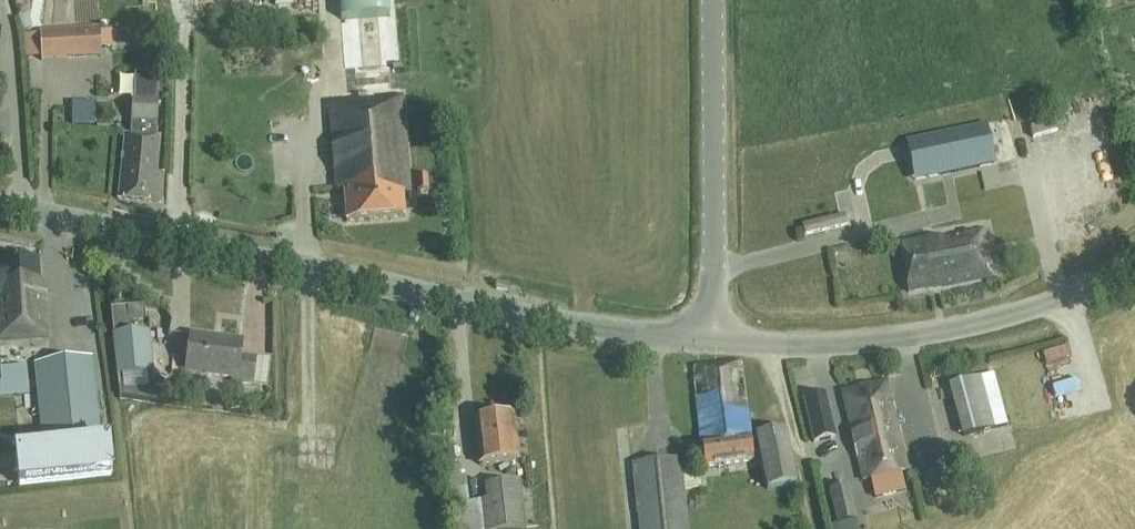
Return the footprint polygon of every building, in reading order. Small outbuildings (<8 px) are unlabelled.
[(38,29),(40,58),(101,55),(100,47),(112,46),(111,30),(100,30),(99,26),(38,29)] [(130,134),(125,133),(119,197),(160,201),(163,172),(155,172),(159,136),(156,136),(159,85),(159,72),(157,72),(133,71),(132,77),(132,84),(130,134)] [(346,220),(403,215),(401,191),(409,190),(401,96),(329,102),(336,189),(343,189),(346,220)] [(983,121),(906,138),(914,178),(992,161),(983,121)] [(427,173),(416,174),(417,190),(428,189),(427,173)] [(802,236),(847,227),(845,215),(800,224),(802,236)] [(899,245),(908,291),(992,274),(990,255),(983,228),(899,245)] [(0,261),(0,338),(47,334),(45,291),(39,278),(38,258),(0,261)] [(115,326),(150,325),(150,302),(114,303),(115,326)] [(153,373),(149,330),(112,334),(116,377),(153,373)] [(241,340),(191,333),(186,371),(236,378),(235,381),(250,384),(254,356),(239,354),(241,340)] [(91,356),(34,361),(43,450),(100,444),(91,356)] [(750,461),(739,360),(691,365),(700,443),(701,443),(704,466),(750,461)] [(179,385),(180,373),(164,371),(162,383),(179,385)] [(949,383),(963,435),(1006,424),(992,372),(949,383)] [(842,392),(862,479),(906,469),(886,382),(842,392)] [(1056,388),(1061,405),(1078,400),(1073,383),(1056,388)] [(803,398),(813,441),(834,436),(824,393),(803,398)] [(474,420),(479,465),(517,460),(512,415),(474,420)] [(754,434),(765,489),(795,484),(785,429),(754,434)] [(684,491),(700,489),(698,468),(682,470),(681,457),(631,462),(637,515),(638,528),(688,528),(684,491)] [(525,528),(521,482),(486,485),(487,499),(478,500),(468,502),(467,488),(448,490),(453,528),(523,528),(525,528)] [(838,528),(857,528),(846,483),(829,487),(838,528)]
